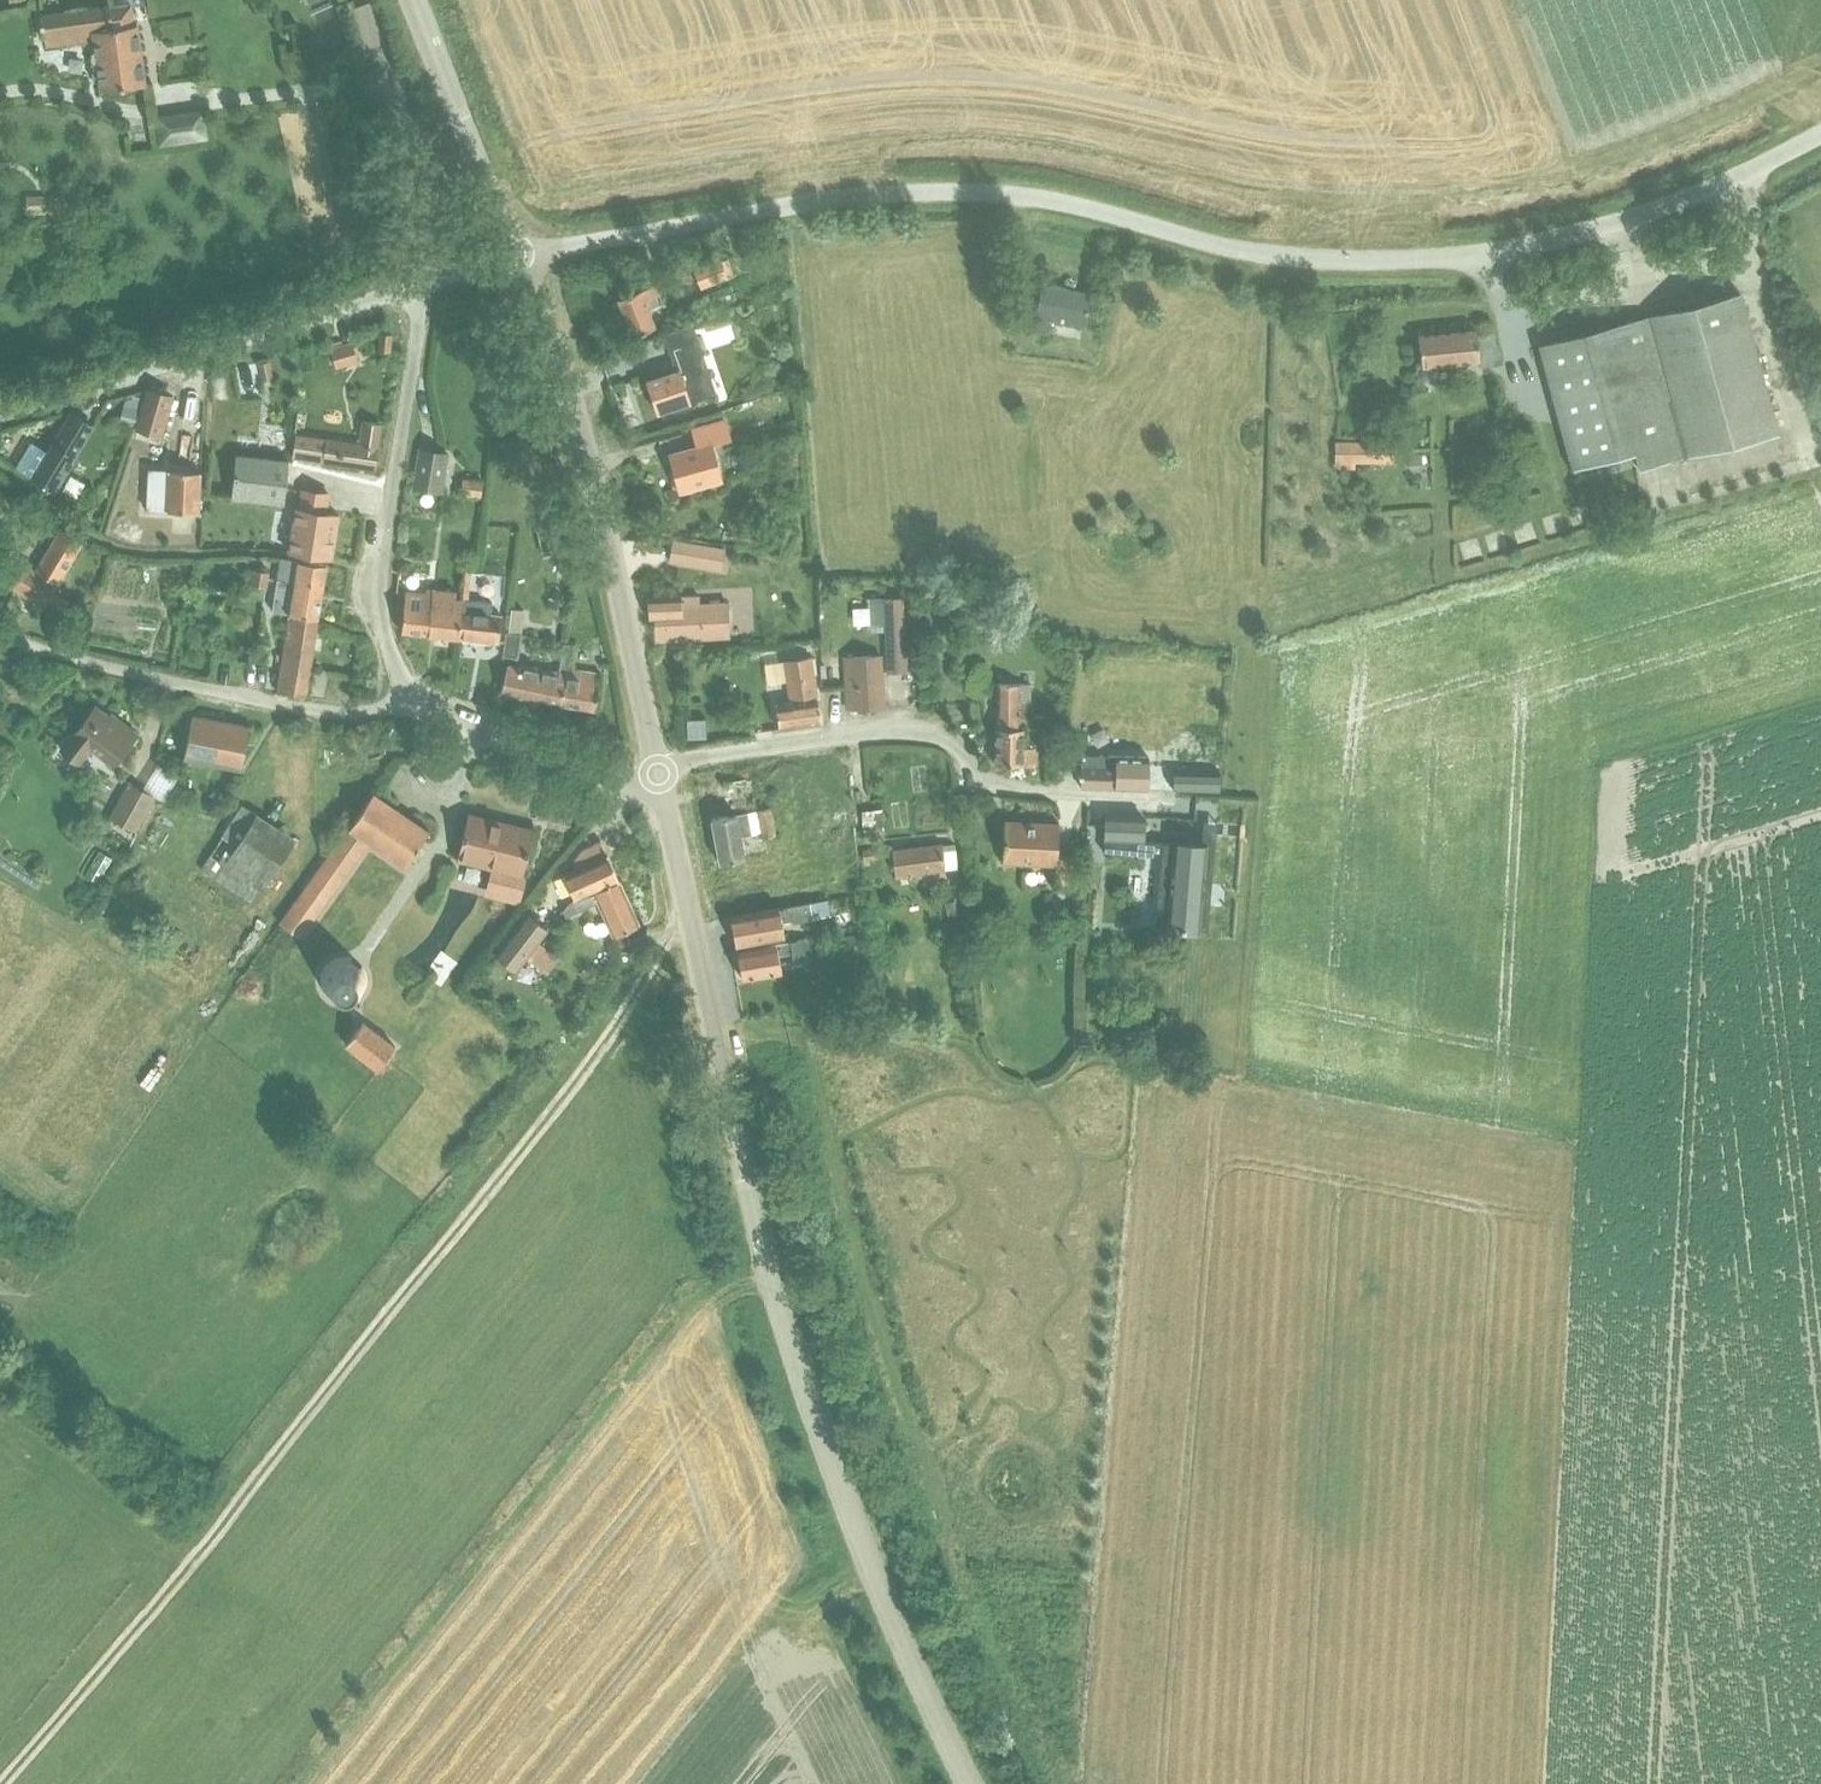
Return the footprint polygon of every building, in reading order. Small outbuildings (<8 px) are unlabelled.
[(109,5),(41,14),(45,46),(93,39),(100,91),(145,84),(136,24),(134,25),(131,4),(109,7),(109,5)] [(203,117),(156,123),(159,146),(206,140),(203,117)] [(52,194),(23,194),(24,213),(52,212),(52,210),(52,197),(52,194)] [(701,288),(728,278),(720,259),(694,269),(701,288)] [(730,282),(708,290),(713,303),(735,296),(730,282)] [(1084,325),(1091,292),(1043,283),(1034,331),(1050,334),(1053,319),(1084,325)] [(648,308),(662,302),(654,284),(616,299),(631,335),(655,326),(648,308)] [(1648,317),(1685,458),(1779,432),(1741,293),(1648,317)] [(1648,317),(1538,346),(1571,471),(1634,454),(1638,470),(1685,458),(1648,317)] [(1476,330),(1419,336),(1422,366),(1441,364),(1442,371),(1457,369),(1456,362),(1480,360),(1481,367),(1498,365),(1493,323),(1479,324),(1480,335),(1477,335),(1476,330)] [(676,370),(646,380),(657,412),(714,393),(691,324),(664,335),(674,365),(675,365),(676,370)] [(390,351),(392,333),(382,331),(379,350),(390,351)] [(352,341),(329,347),(334,367),(357,361),(352,341)] [(269,361),(258,363),(261,379),(272,376),(269,361)] [(161,435),(172,396),(147,389),(136,428),(161,435)] [(122,407),(118,421),(135,426),(139,412),(122,407)] [(32,442),(17,469),(53,491),(92,426),(91,425),(71,413),(48,451),(32,442)] [(711,443),(729,438),(724,420),(692,429),(697,446),(669,454),(679,490),(721,478),(711,443)] [(298,436),(295,457),(325,461),(325,462),(346,465),(375,469),(381,432),(382,426),(372,424),(367,423),(362,423),(359,444),(325,439),(325,440),(298,436)] [(272,449),(293,451),(295,427),(274,425),(272,449)] [(1392,442),(1333,442),(1333,470),(1351,470),(1351,464),(1392,464),(1392,442)] [(439,490),(444,456),(419,452),(414,487),(439,490)] [(284,503),(290,460),(286,459),(237,455),(232,498),(284,503)] [(148,469),(146,509),(173,511),(198,512),(200,472),(148,469)] [(482,496),(485,480),(465,478),(462,494),(482,496)] [(297,509),(291,552),(331,557),(338,515),(324,513),(327,494),(299,490),(297,509)] [(126,510),(112,506),(106,526),(120,530),(126,510)] [(568,524),(555,527),(562,551),(574,547),(568,524)] [(65,612),(71,602),(54,592),(85,542),(62,528),(36,571),(23,563),(9,585),(45,607),(48,602),(65,612)] [(671,540),(668,559),(722,568),(725,550),(671,540)] [(288,625),(317,630),(327,565),(281,557),(273,611),(290,613),(288,625)] [(269,572),(252,569),(250,584),(267,587),(269,572)] [(466,575),(464,599),(470,599),(472,575),(466,575)] [(406,590),(402,632),(431,634),(434,588),(425,587),(424,592),(406,590)] [(457,591),(436,589),(434,588),(431,634),(460,637),(464,599),(456,598),(457,591)] [(680,595),(647,597),(647,607),(648,618),(653,618),(654,639),(729,635),(728,603),(699,604),(699,602),(699,596),(681,597),(680,595)] [(901,595),(882,597),(887,671),(906,670),(901,595)] [(464,599),(460,637),(501,641),(503,615),(492,614),(493,602),(470,599),(464,599)] [(508,631),(508,633),(520,634),(522,610),(510,609),(508,631)] [(317,630),(288,625),(278,691),(307,695),(317,630)] [(505,632),(503,656),(517,658),(520,634),(508,633),(505,632)] [(597,711),(602,675),(571,669),(576,646),(566,645),(561,671),(559,681),(565,683),(562,705),(597,711)] [(883,705),(880,655),(843,657),(846,707),(883,705)] [(817,696),(812,657),(787,660),(792,699),(795,698),(796,701),(775,704),(778,729),(820,723),(817,699),(814,700),(814,696),(817,696)] [(561,671),(560,671),(522,664),(522,668),(510,665),(503,694),(538,701),(562,705),(565,683),(559,681),(561,671)] [(996,683),(995,727),(1030,728),(1039,728),(1051,728),(1052,717),(1030,717),(1031,684),(996,683)] [(96,706),(75,734),(72,738),(63,749),(79,762),(91,747),(114,764),(138,734),(116,717),(110,717),(96,706)] [(242,769),(250,727),(193,715),(185,757),(242,769)] [(702,720),(683,721),(684,736),(702,736),(702,720)] [(1030,728),(995,727),(994,762),(1036,763),(1037,746),(1029,746),(1030,728)] [(1051,728),(1039,728),(1038,741),(1050,741),(1051,728)] [(1082,754),(1081,786),(1148,788),(1149,756),(1082,754)] [(1218,770),(1181,766),(1179,785),(1217,790),(1218,770)] [(759,773),(703,784),(721,875),(739,872),(741,882),(733,883),(739,913),(772,907),(766,876),(763,876),(761,866),(776,863),(759,773)] [(124,823),(142,790),(129,783),(111,816),(124,823)] [(124,823),(137,830),(155,797),(142,790),(124,823)] [(374,793),(349,829),(369,843),(405,867),(429,831),(374,793)] [(908,819),(919,820),(922,796),(912,795),(908,819)] [(255,813),(243,805),(202,869),(252,902),(261,889),(222,864),(255,813)] [(469,813),(458,860),(495,869),(490,889),(513,894),(517,874),(524,875),(535,828),(469,813)] [(1104,818),(1102,852),(1160,856),(1157,903),(1166,904),(1163,930),(1200,933),(1207,933),(1209,906),(1202,905),(1204,883),(1211,884),(1214,845),(1215,834),(1203,833),(1202,844),(1171,842),(1143,840),(1144,820),(1104,818)] [(1070,886),(1072,854),(1057,853),(1058,823),(1003,820),(1001,860),(1054,862),(1053,885),(1070,886)] [(369,843),(349,829),(247,973),(268,988),(302,940),(299,938),(369,843)] [(577,867),(562,874),(574,900),(618,881),(607,855),(601,841),(583,849),(575,860),(577,867)] [(956,868),(954,844),(942,846),(942,843),(892,849),(895,876),(922,872),(922,871),(938,870),(939,875),(945,874),(945,869),(956,868)] [(875,849),(861,849),(861,859),(876,858),(875,849)] [(574,900),(569,902),(570,903),(574,913),(597,903),(612,936),(637,926),(618,881),(574,900)] [(827,898),(809,901),(812,917),(829,914),(827,898)] [(812,917),(809,901),(772,907),(739,913),(730,915),(736,944),(783,936),(781,922),(796,920),(797,922),(813,919),(812,917)] [(569,902),(564,910),(567,916),(574,913),(570,903),(569,902)] [(526,915),(495,955),(517,971),(527,958),(539,942),(547,931),(526,915)] [(855,934),(838,936),(840,955),(857,953),(855,934)] [(791,959),(807,956),(804,938),(737,950),(742,978),(781,971),(778,954),(790,952),(791,959)] [(527,958),(547,973),(559,957),(539,942),(527,958)] [(343,1005),(352,1003),(359,998),(364,991),(366,982),(365,974),(361,966),(355,960),(347,956),(337,956),(329,960),(322,966),(318,974),(318,983),(320,992),(326,999),(334,1004),(343,1005)] [(493,999),(485,1010),(500,1020),(508,1010),(493,999)] [(379,1068),(396,1045),(363,1022),(346,1045),(379,1068)]
